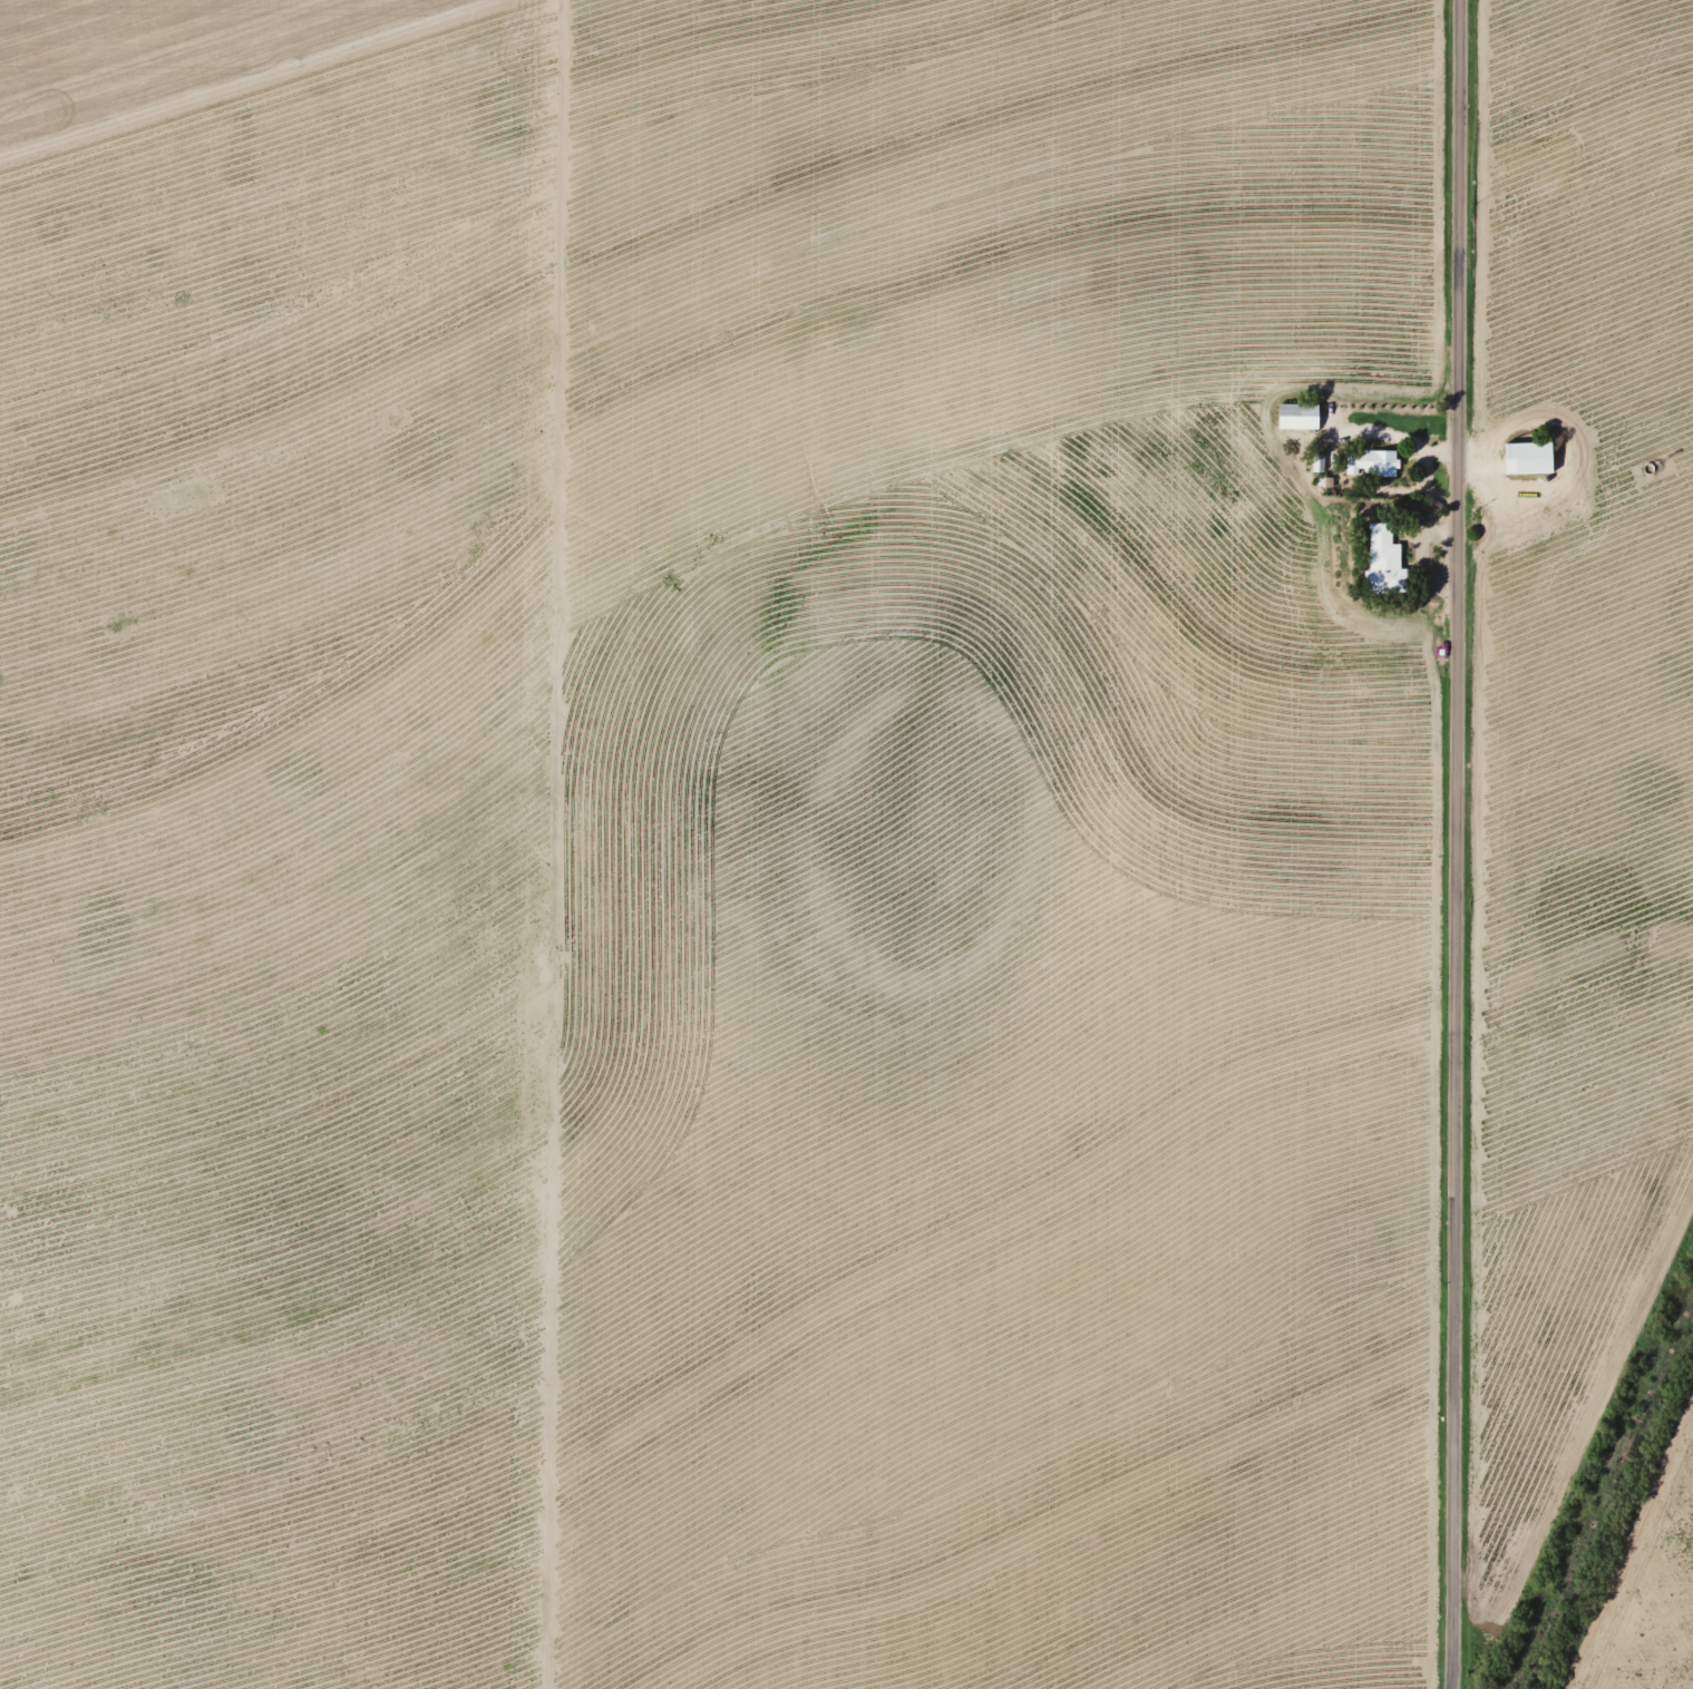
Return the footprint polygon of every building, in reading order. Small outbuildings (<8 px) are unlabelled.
[(1317,428),(1317,405),(1278,405),(1278,428),(1317,428)] [(1550,472),(1549,441),(1502,443),(1503,474),(1550,472)]
